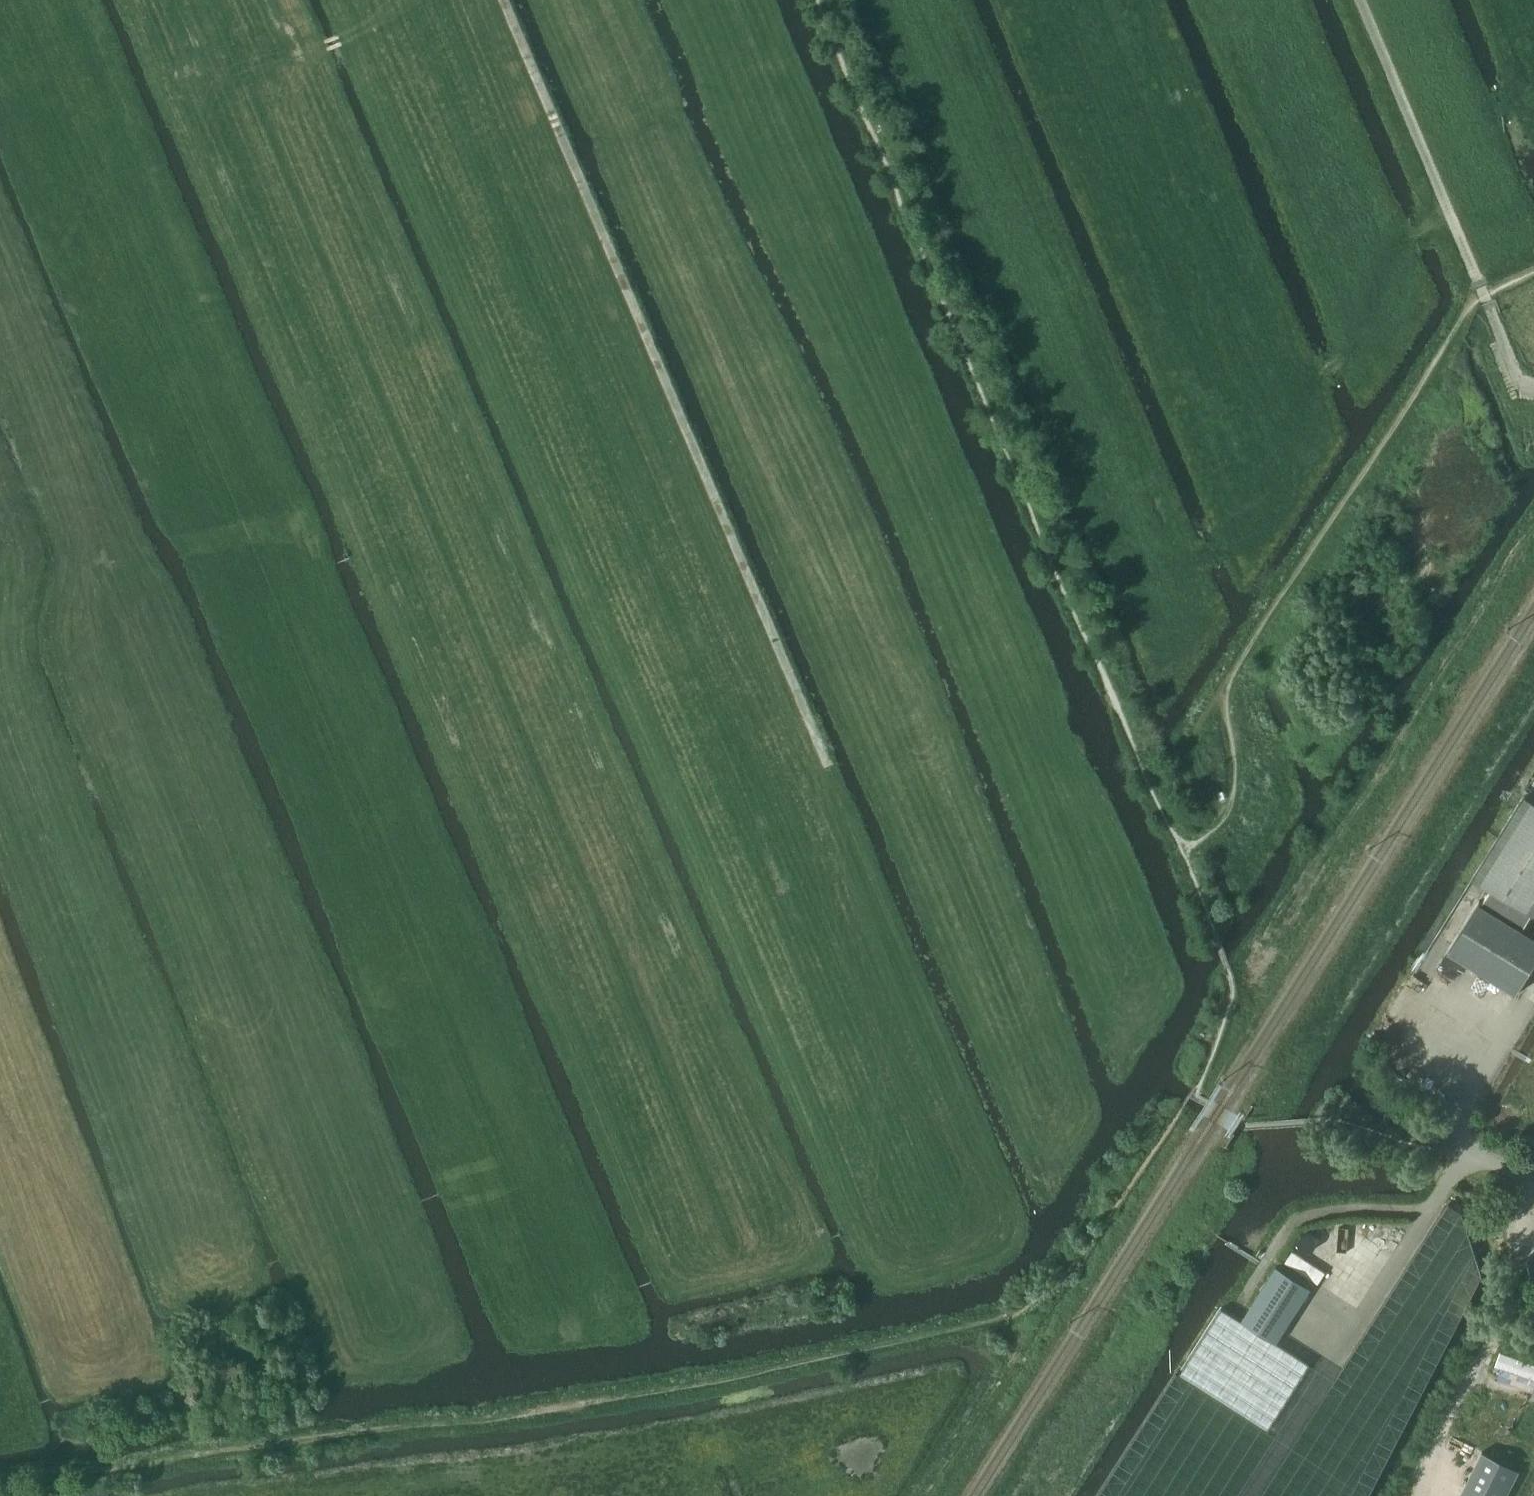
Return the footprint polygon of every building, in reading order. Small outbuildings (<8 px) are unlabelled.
[(1514,995),(1533,964),(1533,937),(1521,929),(1530,914),(1533,916),(1533,914),(1533,802),(1523,796),(1472,878),(1489,889),(1480,903),(1478,902),(1446,953),(1514,995)] [(1180,1373),(1267,1428),(1308,1363),(1274,1342),(1309,1288),(1275,1267),(1241,1321),(1221,1308),(1180,1373)] [(1495,1366),(1500,1368),(1533,1380),(1533,1364),(1500,1352),(1495,1366)] [(1459,1495),(1504,1495),(1518,1470),(1482,1451),(1459,1495)]
